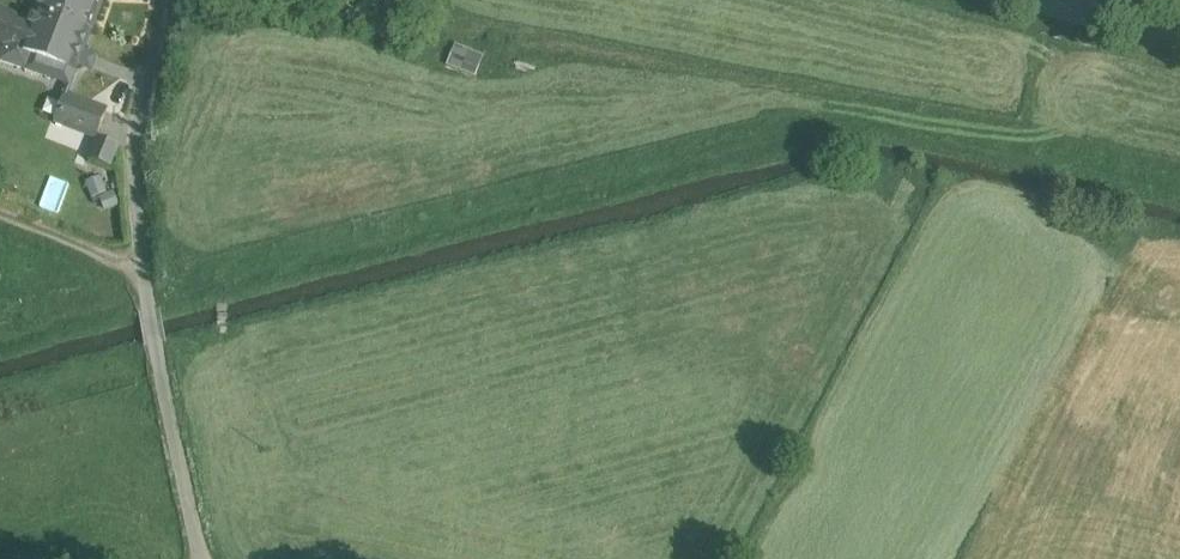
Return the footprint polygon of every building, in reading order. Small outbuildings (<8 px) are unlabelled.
[(29,24),(18,50),(76,70),(103,0),(38,0),(29,24)] [(0,11),(0,42),(18,50),(29,24),(0,11)] [(447,66),(479,73),(485,50),(452,42),(447,66)] [(107,111),(66,95),(56,122),(96,138),(107,111)]
